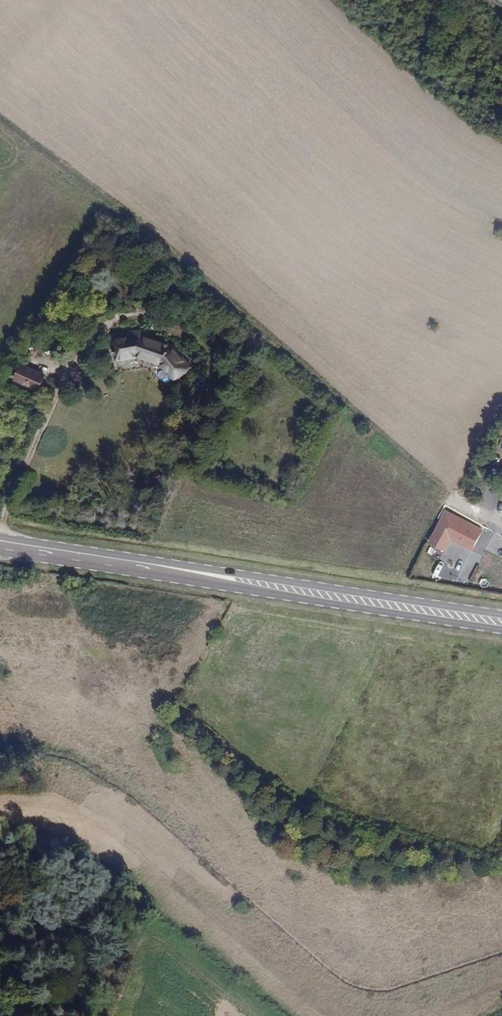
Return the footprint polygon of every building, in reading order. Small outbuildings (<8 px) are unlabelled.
[(139,354),(121,354),(120,372),(142,372),(161,383),(174,401),(189,390),(175,367),(153,355),(154,351),(148,349),(139,349),(139,354)] [(39,387),(45,376),(23,363),(17,374),(39,387)] [(481,528),(444,509),(427,542),(445,552),(450,540),(471,551),(481,528)]
